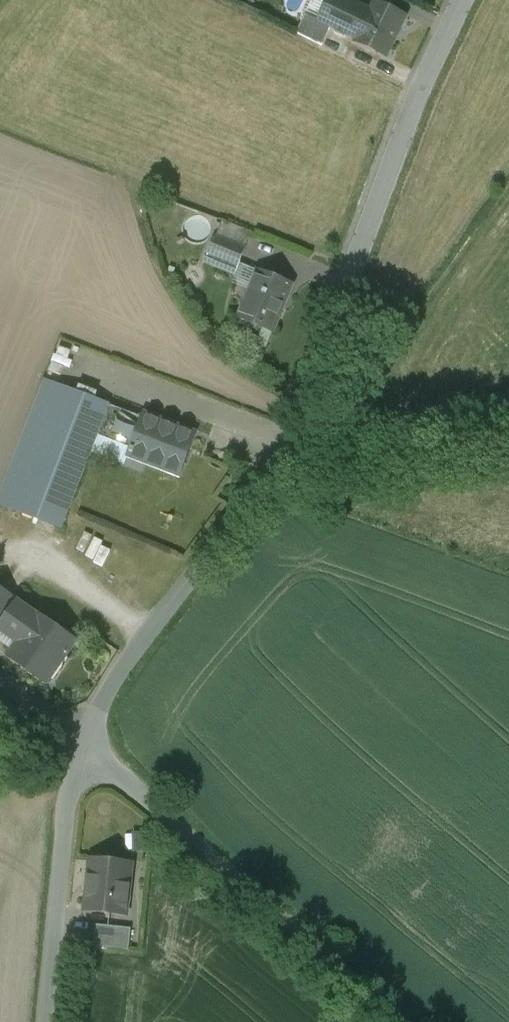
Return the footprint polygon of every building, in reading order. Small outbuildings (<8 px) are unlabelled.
[(374,2),(370,11),(348,0),(330,0),(319,21),(356,39),(355,41),(387,56),(406,17),(374,2)] [(251,233),(223,222),(217,237),(244,249),(251,233)] [(217,237),(216,237),(210,253),(239,265),(245,249),(244,249),(217,237)] [(293,284),(258,270),(239,318),(273,332),(293,284)] [(108,405),(45,381),(4,486),(68,510),(97,435),(108,406),(108,405)] [(143,419),(108,406),(97,435),(132,448),(143,419)] [(195,435),(145,416),(143,419),(132,448),(130,455),(180,474),(195,435)] [(4,486),(0,497),(0,505),(60,528),(68,510),(4,486)] [(0,622),(1,623),(17,600),(0,588),(0,623),(0,622)] [(1,623),(0,622),(0,623),(0,629),(20,644),(39,616),(17,600),(1,623)] [(75,640),(40,616),(39,616),(20,644),(11,658),(26,668),(29,665),(44,675),(59,653),(64,656),(75,640)] [(59,653),(44,675),(54,682),(69,659),(64,656),(59,653)] [(148,850),(148,831),(137,831),(137,850),(148,850)] [(131,864),(91,859),(85,910),(126,915),(131,864)] [(131,928),(96,925),(94,946),(129,950),(131,928)]
